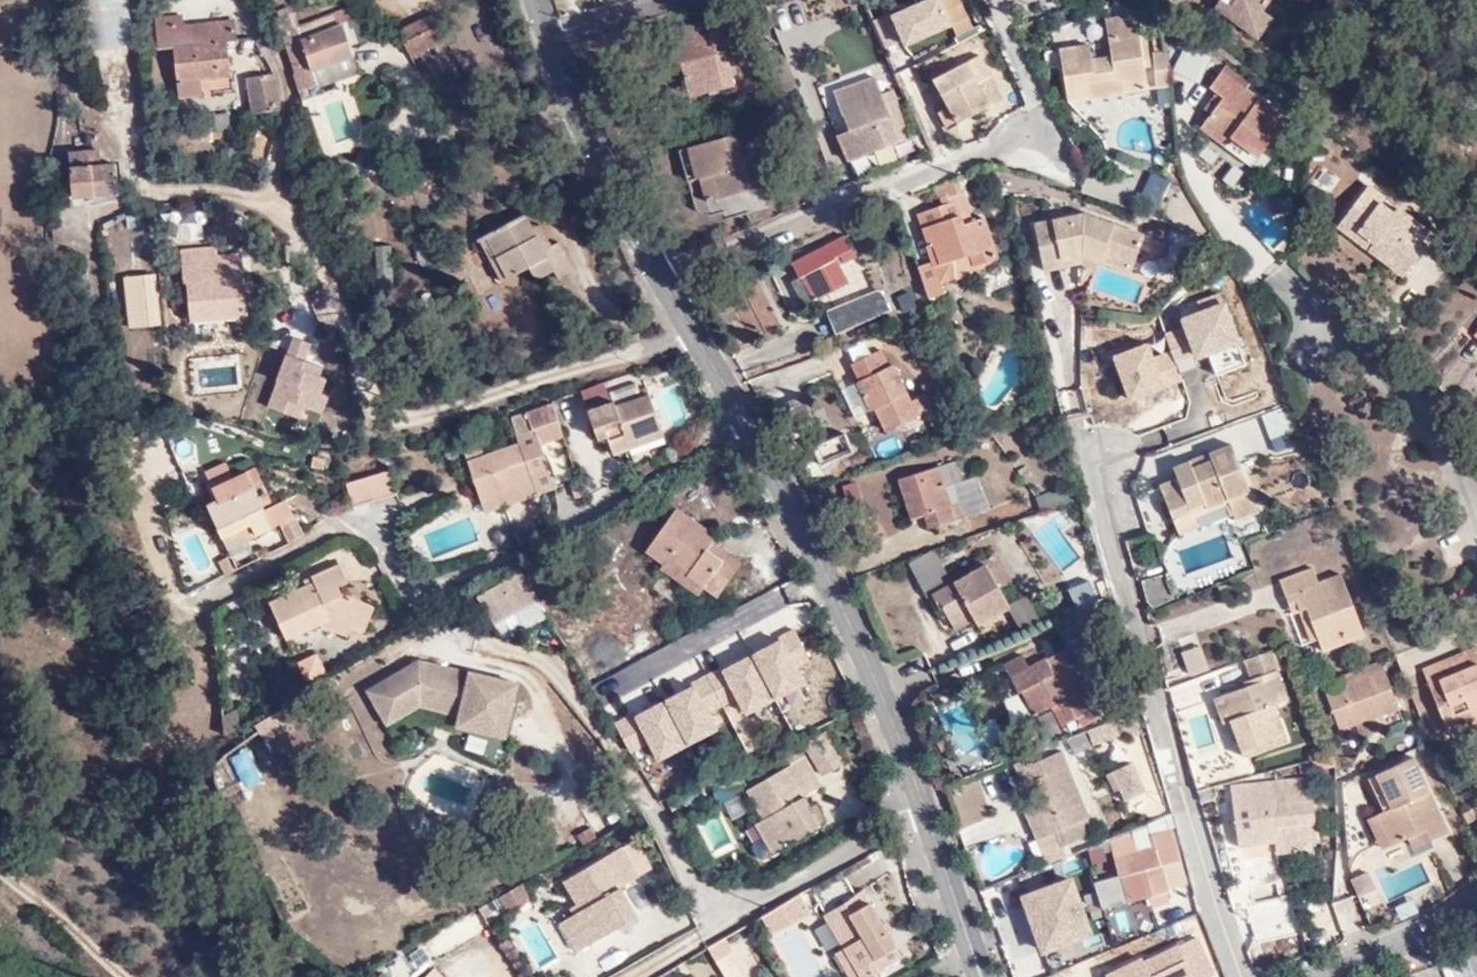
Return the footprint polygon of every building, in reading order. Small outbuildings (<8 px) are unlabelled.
[(906,43),(950,27),(940,0),(924,0),(894,11),(906,43)] [(1289,32),(1276,24),(1267,36),(1241,19),(1250,4),(1243,0),(1239,0),(1226,20),(1274,52),(1289,32)] [(1276,24),(1291,1),(1290,0),(1243,0),(1250,4),(1241,19),(1267,36),(1276,24)] [(1131,8),(1101,15),(1104,35),(1107,52),(1090,55),(1087,39),(1054,44),(1064,97),(1088,93),(1087,77),(1119,74),(1136,85),(1143,83),(1131,8)] [(294,76),(288,78),(296,99),(315,92),(309,74),(349,61),(346,51),(361,46),(353,14),(296,31),(292,16),(276,21),(294,76)] [(435,16),(391,36),(404,61),(447,43),(435,16)] [(178,21),(149,24),(152,52),(169,50),(173,100),(193,98),(192,86),(227,83),(223,48),(236,46),(233,26),(178,31),(178,21)] [(716,21),(666,35),(674,65),(682,64),(692,97),(729,88),(719,53),(708,56),(706,50),(726,45),(722,28),(718,29),(716,21)] [(1159,46),(1145,48),(1149,82),(1164,79),(1159,46)] [(972,82),(989,75),(977,53),(933,75),(954,118),(984,103),(972,82)] [(309,74),(315,92),(355,79),(349,61),(309,74)] [(1087,77),(1088,93),(1136,85),(1119,74),(1087,77)] [(972,82),(984,103),(999,96),(989,75),(972,82)] [(1247,151),(1264,163),(1291,124),(1223,77),(1211,93),(1217,98),(1227,104),(1215,122),(1206,136),(1226,151),(1233,141),(1247,151)] [(265,78),(240,81),(244,120),(270,117),(265,78)] [(868,79),(830,95),(845,134),(853,131),(862,155),(904,138),(898,124),(889,128),(877,100),(868,79)] [(312,119),(322,144),(354,131),(336,87),(315,96),(322,115),(312,119)] [(889,128),(898,124),(886,95),(877,100),(889,128)] [(1217,98),(1205,115),(1215,122),(1227,104),(1217,98)] [(227,135),(229,114),(214,112),(212,134),(227,135)] [(839,137),(849,161),(862,155),(853,131),(845,134),(839,137)] [(715,179),(721,201),(759,191),(742,136),(678,153),(688,187),(700,183),(715,179)] [(69,195),(117,193),(116,163),(101,163),(102,151),(67,151),(69,195)] [(1239,161),(1257,173),(1264,163),(1247,151),(1239,161)] [(700,183),(707,205),(721,201),(715,179),(700,183)] [(700,183),(688,187),(695,209),(707,205),(700,183)] [(1369,237),(1361,247),(1399,275),(1431,234),(1394,207),(1388,213),(1372,200),(1377,194),(1363,183),(1338,215),(1369,237)] [(930,262),(936,279),(953,274),(949,257),(966,253),(969,263),(991,257),(977,219),(956,224),(948,201),(914,211),(917,227),(913,229),(918,246),(925,244),(930,262)] [(565,277),(581,270),(568,242),(552,250),(534,210),(495,227),(518,278),(539,269),(545,281),(564,273),(565,277)] [(1136,246),(1140,234),(1082,212),(1033,223),(1043,267),(1082,259),(1094,263),(1116,273),(1127,276),(1136,246)] [(1369,237),(1338,215),(1331,224),(1361,247),(1369,237)] [(518,278),(495,227),(484,232),(505,283),(518,278)] [(1161,254),(1164,243),(1140,234),(1136,246),(1161,254)] [(800,277),(808,298),(835,285),(826,266),(844,257),(836,238),(784,263),(792,281),(800,277)] [(221,247),(187,247),(187,285),(194,285),(194,319),(252,319),(253,255),(221,254),(221,247)] [(915,266),(920,283),(936,279),(930,262),(915,266)] [(149,272),(120,275),(124,325),(153,323),(149,272)] [(779,286),(789,307),(808,298),(800,277),(792,281),(779,286)] [(883,290),(830,315),(839,335),(891,309),(883,290)] [(289,337),(265,409),(300,420),(303,411),(322,417),(330,390),(315,385),(319,371),(301,365),(308,343),(289,337)] [(1170,349),(1149,356),(1146,345),(1108,358),(1126,410),(1184,391),(1170,349)] [(876,374),(891,368),(884,351),(869,357),(876,374)] [(876,374),(869,357),(851,364),(858,380),(853,381),(867,410),(871,409),(880,433),(922,417),(916,403),(908,407),(891,368),(876,374)] [(598,393),(599,398),(601,402),(636,388),(635,384),(626,387),(625,383),(598,393)] [(617,433),(649,420),(636,388),(601,402),(599,398),(576,407),(586,434),(597,430),(606,451),(622,444),(617,433)] [(1060,392),(1063,408),(1081,405),(1078,389),(1060,392)] [(500,418),(503,427),(519,422),(516,412),(500,418)] [(528,480),(529,484),(542,479),(523,420),(519,422),(503,427),(506,435),(507,435),(522,481),(528,480)] [(617,433),(622,444),(653,431),(649,420),(617,433)] [(450,440),(468,493),(504,481),(508,491),(523,485),(529,484),(528,480),(522,481),(507,435),(506,435),(472,447),(467,434),(450,440)] [(1218,493),(1225,513),(1248,504),(1224,437),(1208,440),(1209,442),(1200,445),(1206,454),(1185,462),(1182,452),(1162,459),(1167,473),(1151,479),(1163,511),(1183,504),(1182,500),(1195,496),(1199,500),(1218,493)] [(1206,454),(1200,445),(1182,452),(1185,462),(1206,454)] [(948,453),(892,475),(908,516),(919,512),(925,526),(963,511),(957,498),(948,500),(941,483),(956,476),(948,453)] [(381,467),(359,473),(356,503),(388,494),(381,467)] [(247,524),(252,537),(269,530),(251,489),(259,484),(252,470),(212,487),(216,503),(204,509),(217,536),(247,524)] [(356,503),(359,473),(337,479),(344,507),(356,503)] [(504,481),(468,493),(472,503),(508,491),(504,481)] [(281,498),(265,504),(281,539),(295,531),(287,516),(289,514),(281,498)] [(1183,504),(1163,511),(1168,523),(1186,516),(1183,504)] [(500,524),(507,538),(530,525),(522,511),(500,524)] [(686,580),(701,590),(717,602),(738,573),(707,552),(712,543),(673,516),(642,559),(661,572),(670,561),(690,575),(686,580)] [(217,536),(224,551),(252,537),(247,524),(217,536)] [(1004,574),(988,546),(976,552),(992,581),(1004,574)] [(940,574),(927,549),(902,559),(917,585),(919,584),(940,574)] [(992,581),(976,552),(959,561),(962,567),(945,576),(942,572),(940,574),(919,584),(929,602),(936,598),(950,622),(967,613),(971,620),(1003,601),(992,581)] [(211,560),(217,572),(229,566),(225,557),(221,560),(220,556),(211,560)] [(658,577),(694,601),(701,590),(686,580),(690,575),(670,561),(661,572),(658,577)] [(1306,562),(1271,576),(1284,608),(1298,603),(1314,645),(1359,627),(1336,567),(1312,577),(1306,562)] [(333,616),(346,622),(359,627),(367,603),(337,593),(335,588),(344,583),(335,564),(309,575),(309,583),(267,603),(282,638),(315,624),(333,616)] [(1157,565),(1133,573),(1141,599),(1166,591),(1157,565)] [(1065,582),(1073,603),(1101,591),(1094,570),(1065,582)] [(503,633),(547,607),(532,578),(466,617),(473,628),(493,616),(503,633)] [(1084,632),(1113,620),(1104,590),(1101,591),(1073,603),(1084,632)] [(1015,622),(1031,617),(1026,602),(1010,607),(1015,622)] [(800,614),(771,627),(793,671),(821,657),(800,614)] [(315,624),(342,633),(346,622),(333,616),(315,624)] [(1051,696),(1079,682),(1073,670),(1081,666),(1064,636),(1025,658),(1018,646),(997,658),(1012,687),(1020,682),(1034,706),(1051,696)] [(1476,709),(1476,656),(1474,651),(1476,648),(1476,646),(1474,637),(1415,663),(1438,712),(1465,701),(1470,713),(1476,709)] [(1180,651),(1188,675),(1208,669),(1200,645),(1180,651)] [(1272,666),(1264,645),(1238,655),(1246,676),(1228,685),(1230,688),(1211,696),(1223,724),(1226,722),(1241,755),(1282,737),(1269,705),(1280,698),(1268,667),(1272,666)] [(757,695),(762,687),(768,679),(727,650),(696,693),(715,706),(721,699),(754,727),(768,737),(776,726),(761,715),(769,703),(757,695)] [(1394,699),(1375,653),(1317,677),(1335,722),(1394,699)] [(269,669),(279,689),(303,676),(293,657),(269,669)] [(463,728),(475,685),(426,673),(374,702),(393,736),(425,718),(463,728)] [(1076,720),(1094,710),(1079,682),(1051,696),(1059,713),(1069,708),(1076,720)] [(521,696),(475,685),(463,728),(509,740),(521,696)] [(776,726),(789,706),(762,687),(757,695),(769,703),(761,715),(776,726)] [(231,696),(240,711),(236,694),(231,696)] [(710,714),(746,740),(754,727),(721,699),(715,706),(710,714)] [(1438,712),(1444,725),(1470,713),(1465,701),(1438,712)] [(1114,726),(1109,713),(1083,724),(1087,736),(1114,726)] [(831,741),(810,753),(828,782),(849,770),(831,741)] [(1054,826),(1060,840),(1083,830),(1075,812),(1080,810),(1076,800),(1081,798),(1085,796),(1079,783),(1063,741),(1032,754),(1030,749),(1011,757),(1015,767),(1033,760),(1038,773),(1044,787),(1020,796),(1036,833),(1054,826)] [(246,784),(257,780),(249,754),(238,757),(246,784)] [(1128,755),(1106,765),(1119,796),(1141,787),(1128,755)] [(1420,832),(1425,842),(1443,835),(1410,756),(1369,773),(1385,808),(1376,813),(1370,815),(1383,847),(1399,841),(1420,832)] [(1015,767),(1020,780),(1038,773),(1033,760),(1015,767)] [(768,829),(784,859),(823,838),(807,807),(827,796),(811,765),(751,798),(768,829)] [(1385,808),(1369,773),(1361,776),(1376,813),(1385,808)] [(1309,774),(1228,788),(1238,855),(1290,848),(1288,839),(1318,834),(1314,814),(1324,813),(1321,794),(1311,795),(1309,774)] [(746,785),(741,781),(732,781),(713,789),(718,795),(742,796),(750,792),(746,785)] [(697,823),(709,853),(733,843),(721,813),(697,823)] [(1361,818),(1374,851),(1383,847),(1370,815),(1361,818)] [(1036,833),(1041,847),(1060,840),(1054,826),(1036,833)] [(1145,844),(1108,858),(1114,875),(1118,874),(1127,897),(1161,884),(1153,858),(1169,852),(1159,826),(1142,833),(1145,844)] [(784,859),(768,829),(759,834),(775,865),(784,859)] [(1399,841),(1404,851),(1425,842),(1420,832),(1399,841)] [(651,868),(633,842),(623,848),(642,874),(651,868)] [(580,930),(596,957),(644,930),(628,899),(643,891),(626,861),(570,892),(584,917),(588,926),(580,930)] [(1359,870),(1339,878),(1346,896),(1366,888),(1359,870)] [(1068,878),(1014,900),(1038,959),(1092,937),(1068,878)] [(838,879),(807,896),(856,976),(879,976),(905,961),(862,891),(850,898),(838,879)] [(808,914),(800,900),(759,923),(767,937),(808,914)] [(584,917),(576,921),(580,930),(588,926),(584,917)] [(568,937),(582,964),(596,957),(580,930),(568,937)] [(1104,968),(1107,976),(1195,976),(1210,971),(1194,936),(1141,956),(1138,956),(1104,968)] [(723,937),(707,948),(715,960),(731,949),(723,937)] [(1061,968),(1064,976),(1086,976),(1081,961),(1061,968)]
